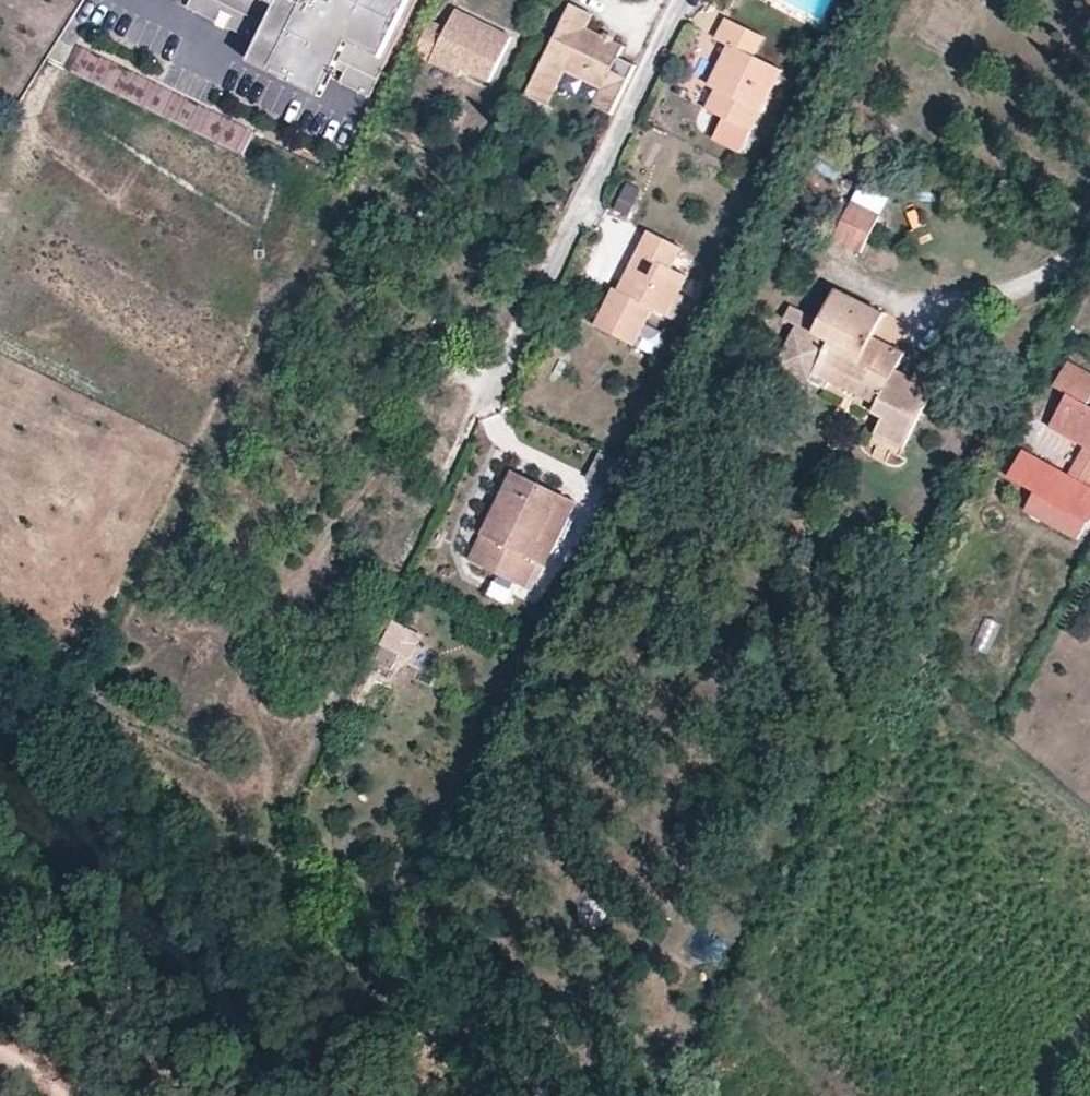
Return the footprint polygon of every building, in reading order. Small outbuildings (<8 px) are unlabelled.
[(420,0),(192,0),(188,8),(255,39),(245,56),(321,94),(330,77),(372,98),(420,0)] [(625,48),(587,29),(594,15),(572,5),(527,97),(549,108),(566,71),(603,89),(595,106),(613,116),(637,67),(620,58),(625,48)] [(513,38),(457,10),(447,30),(432,22),(416,54),(432,62),(436,55),(464,68),(492,82),(513,38)] [(751,130),(781,69),(754,55),(762,36),(727,19),(717,38),(730,45),(713,78),(721,82),(708,109),(725,117),(751,130)] [(464,68),(436,55),(432,62),(460,76),(464,68)] [(741,150),(751,130),(725,117),(716,138),(741,150)] [(638,189),(624,182),(612,208),(627,214),(638,189)] [(885,214),(858,199),(837,237),(864,252),(885,214)] [(653,235),(642,256),(648,260),(629,296),(622,293),(618,290),(598,328),(637,349),(657,313),(670,320),(692,278),(675,269),(684,251),(653,235)] [(642,256),(622,293),(629,296),(648,260),(642,256)] [(903,354),(887,345),(883,353),(869,345),(872,338),(882,316),(835,291),(819,321),(813,332),(830,340),(814,372),(831,380),(837,368),(884,392),(878,404),(868,422),(879,428),(872,442),(900,456),(939,379),(918,369),(912,380),(895,372),(903,354)] [(819,321),(790,307),(785,318),(799,325),(813,332),(819,321)] [(814,372),(830,340),(813,332),(799,325),(779,365),(811,380),(814,372)] [(887,345),(872,338),(869,345),(883,353),(887,345)] [(1071,362),(1057,387),(1071,394),(1077,384),(1089,391),(1089,373),(1071,362)] [(831,380),(878,404),(884,392),(837,368),(831,380)] [(827,388),(831,380),(814,372),(811,380),(827,388)] [(1077,384),(1071,394),(1052,428),(1088,448),(1071,476),(1026,450),(1011,478),(1039,493),(1089,522),(1089,486),(1087,485),(1089,480),(1089,391),(1077,384)] [(546,564),(575,501),(515,472),(471,562),(524,588),(537,561),(546,564)] [(1089,522),(1039,493),(1030,510),(1080,539),(1089,522)] [(413,632),(396,624),(386,646),(402,654),(413,632)] [(421,636),(413,632),(402,654),(410,658),(421,636)] [(394,670),(402,654),(386,646),(378,662),(394,670)]
